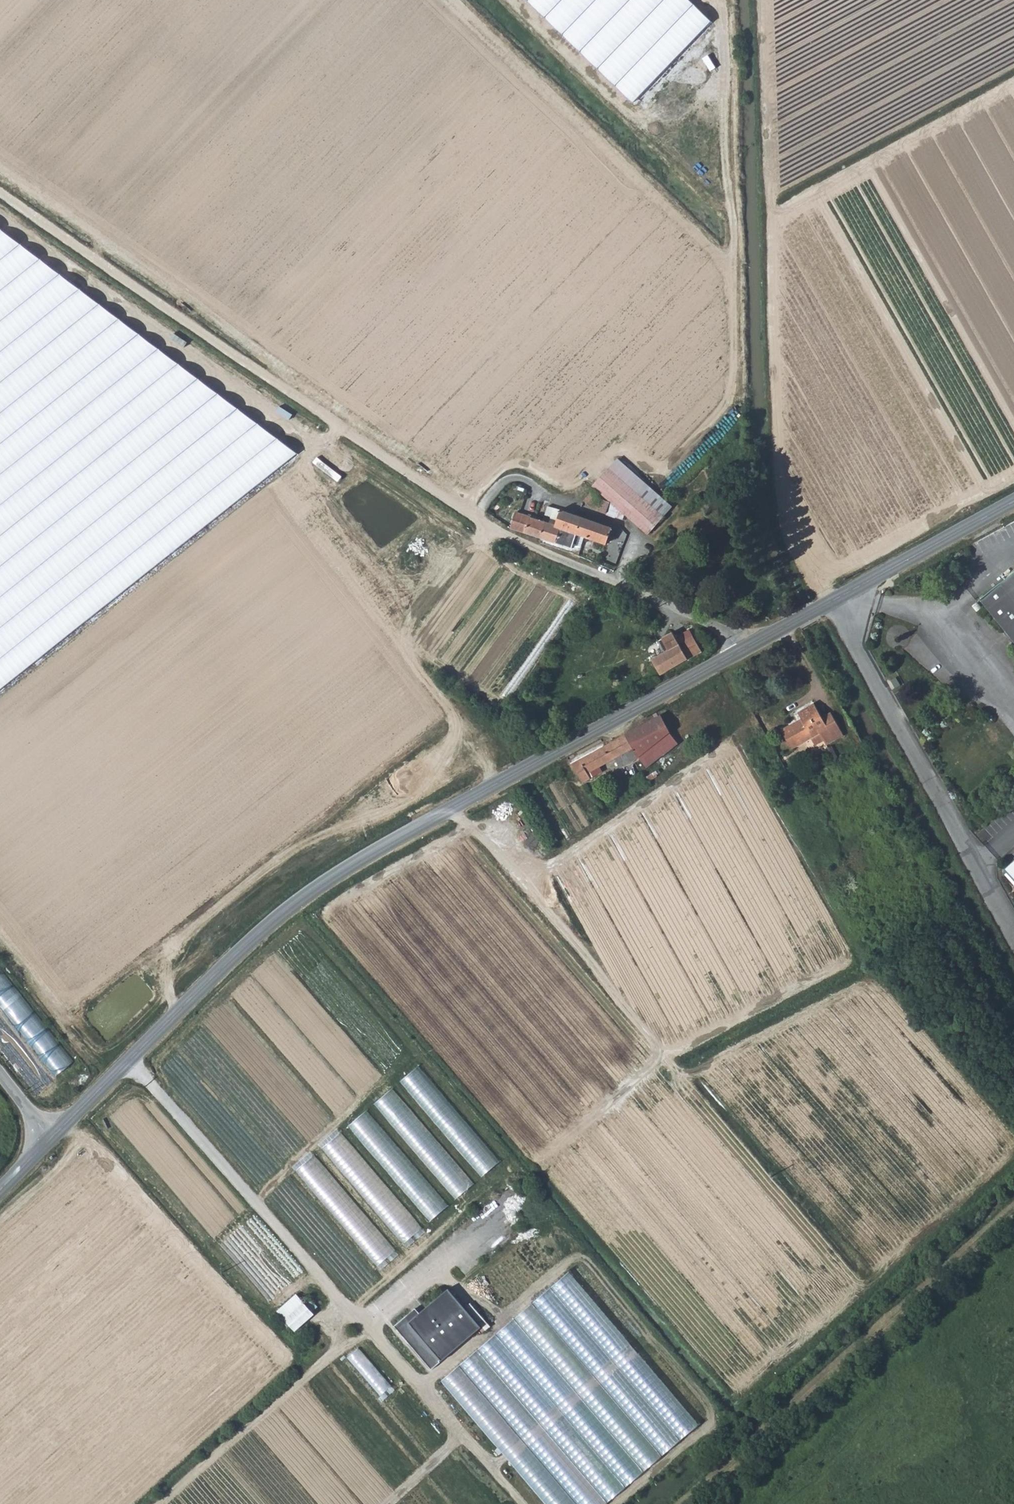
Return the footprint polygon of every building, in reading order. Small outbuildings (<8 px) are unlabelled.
[(635,102),(709,21),(688,0),(530,0),(635,102)] [(298,452),(0,227),(0,690),(298,452)] [(651,535),(676,506),(620,457),(595,486),(651,535)] [(600,499),(593,492),(585,501),(598,510),(607,513),(609,502),(601,497),(600,499)] [(550,517),(554,508),(547,506),(544,515),(550,517)] [(605,542),(611,526),(567,512),(554,508),(550,517),(548,523),(544,538),(572,548),(574,543),(583,546),(587,536),(605,542)] [(544,538),(548,523),(520,513),(519,516),(514,515),(510,527),(544,538)] [(1013,639),(1013,572),(981,600),(1013,639)] [(659,643),(664,652),(657,655),(651,659),(664,679),(706,656),(692,635),(685,639),(678,642),(675,636),(671,631),(657,639),(659,643)] [(678,642),(685,639),(681,632),(675,636),(678,642)] [(664,652),(659,643),(653,647),(657,655),(664,652)] [(799,719),(780,730),(790,748),(816,732),(823,743),(840,733),(828,711),(819,716),(811,703),(795,712),(799,719)] [(625,734),(639,756),(670,731),(660,715),(625,734)] [(677,743),(670,731),(639,756),(641,761),(646,767),(677,743)] [(625,734),(571,763),(581,782),(602,771),(599,766),(614,757),(620,766),(628,764),(635,759),(639,756),(625,734)] [(5,1008),(9,1004),(13,1009),(21,1002),(26,998),(0,967),(0,1002),(5,1008)] [(702,1425),(573,1272),(444,1380),(505,1453),(522,1439),(524,1442),(517,1448),(508,1456),(549,1503),(607,1503),(702,1425)] [(292,1287),(272,1304),(279,1313),(299,1295),(292,1287)] [(307,1288),(299,1295),(306,1303),(314,1296),(307,1288)] [(452,1288),(422,1312),(418,1308),(397,1326),(433,1369),(484,1327),(452,1288)] [(289,1323),(309,1306),(306,1303),(299,1295),(279,1313),(289,1323)]
